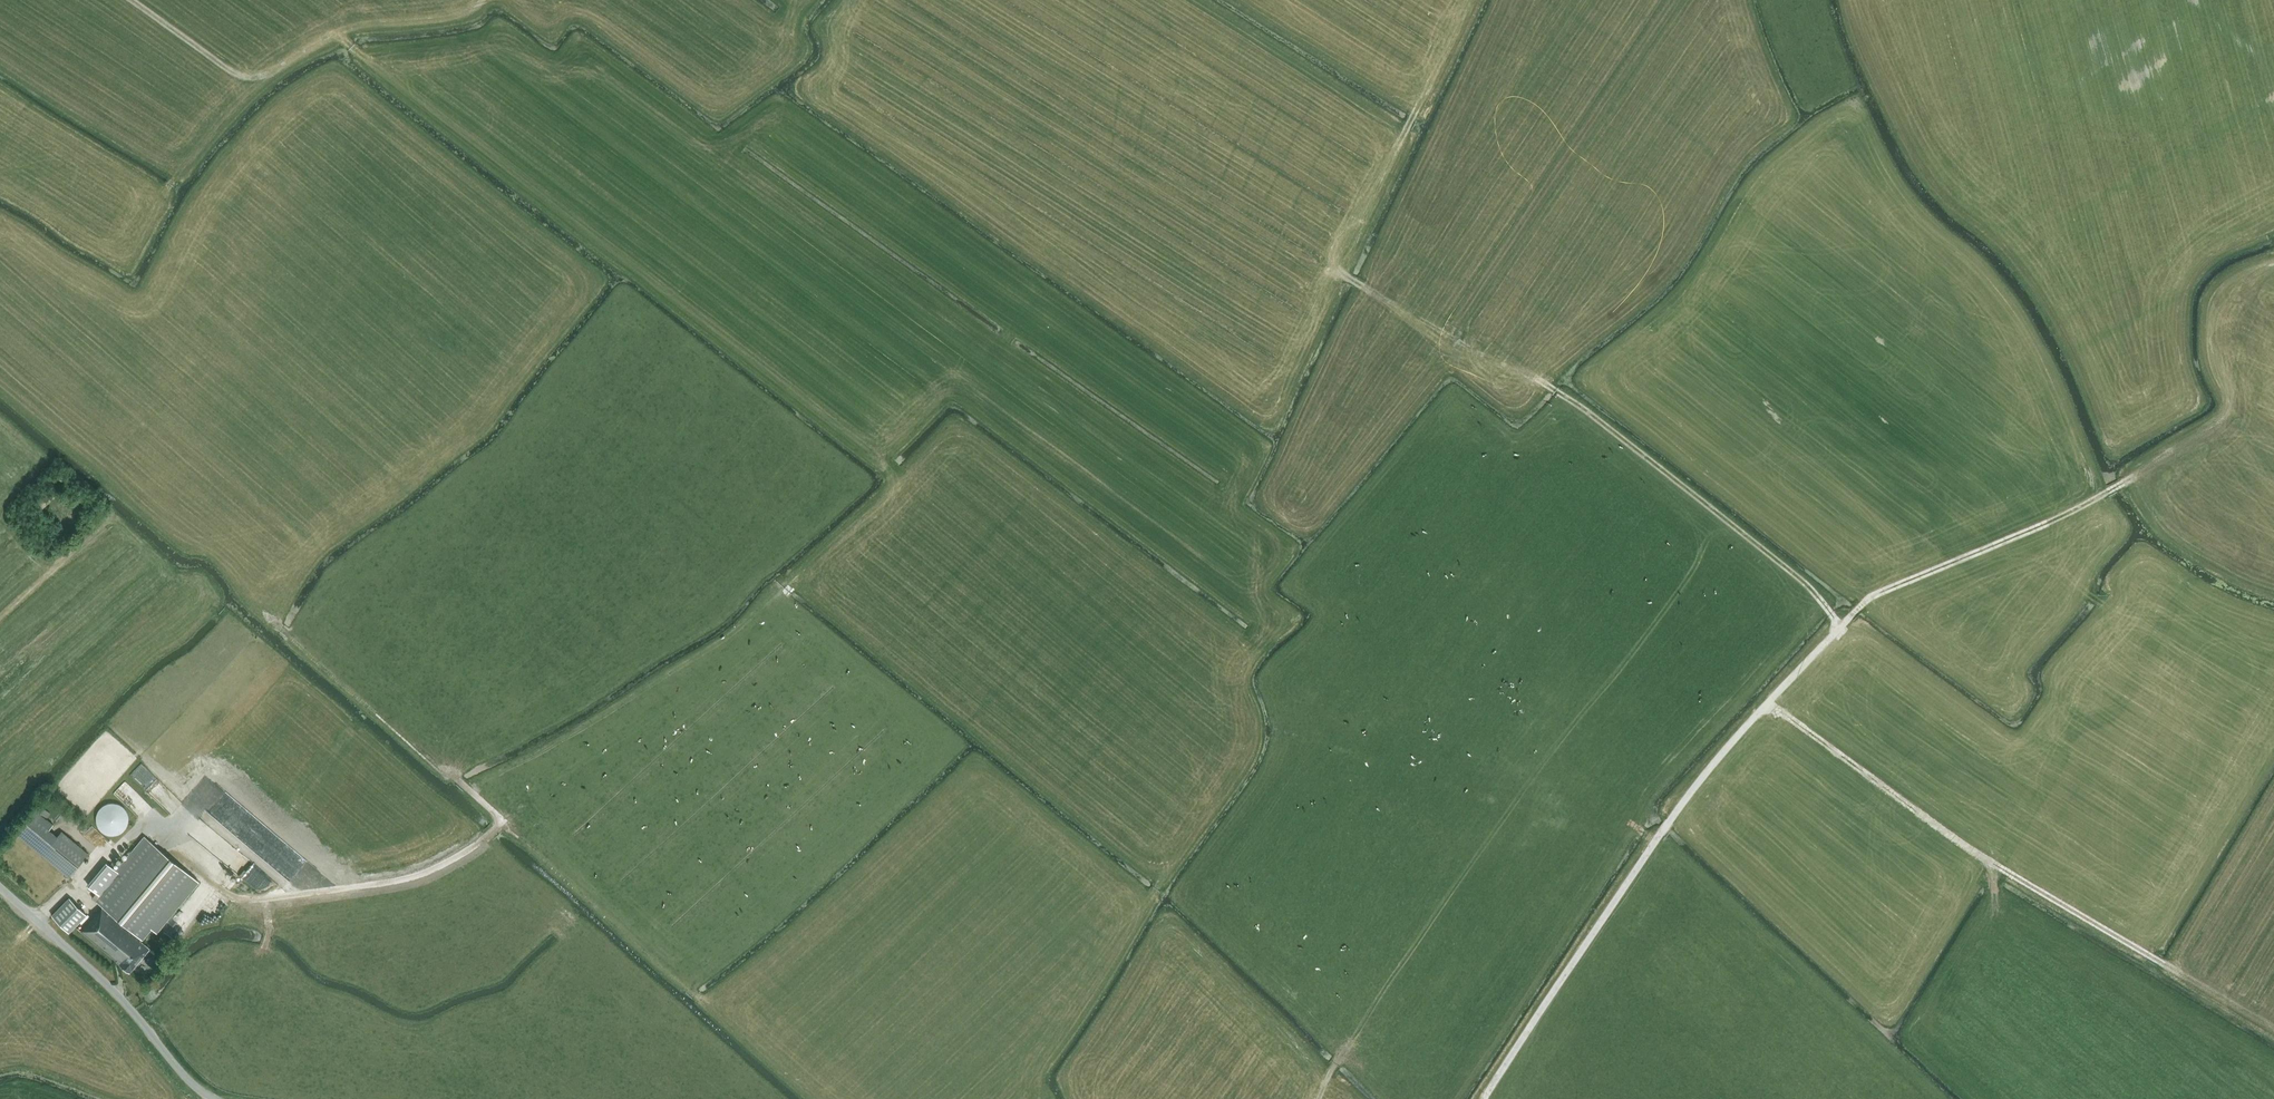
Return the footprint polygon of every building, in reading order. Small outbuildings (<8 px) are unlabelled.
[(64,488),(58,494),(68,503),(74,498),(64,488)] [(49,489),(34,504),(40,510),(56,495),(49,489)] [(118,803),(116,803),(114,802),(111,802),(109,803),(107,803),(105,804),(103,805),(102,806),(100,808),(99,810),(98,811),(97,813),(97,815),(96,818),(96,820),(97,822),(97,824),(98,826),(99,828),(100,829),(102,831),(104,832),(105,833),(107,834),(109,834),(112,835),(114,835),(116,834),(118,834),(120,833),(122,832),(123,831),(125,829),(126,828),(127,826),(128,824),(129,822),(129,820),(129,817),(129,815),(128,813),(127,811),(126,809),(125,808),(123,806),(122,805),(120,804),(118,803)] [(69,877),(88,853),(61,831),(57,836),(49,830),(53,825),(36,810),(17,834),(69,877)] [(200,881),(144,835),(116,870),(109,864),(89,887),(97,893),(92,898),(104,907),(98,914),(96,913),(81,931),(130,972),(150,948),(140,940),(142,938),(143,939),(152,928),(157,932),(200,881)] [(69,932),(86,915),(70,898),(53,916),(69,932)] [(179,940),(195,918),(182,908),(166,930),(179,940)]
